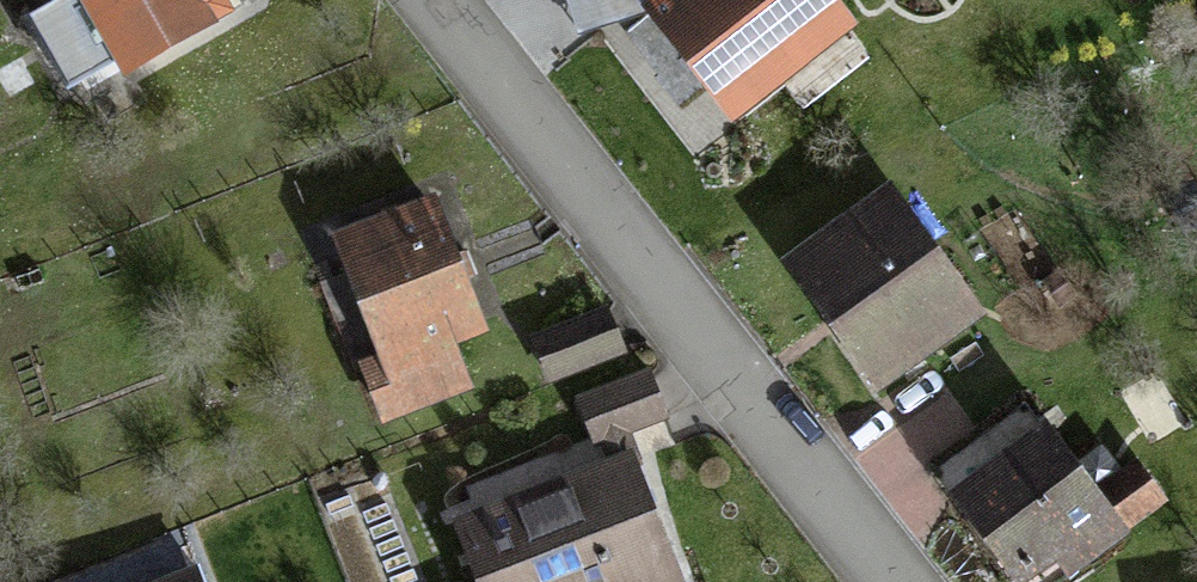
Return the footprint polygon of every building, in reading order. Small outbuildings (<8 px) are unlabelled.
[(126,75),(238,13),(231,0),(84,0),(126,75)] [(637,11),(729,114),(805,46),(764,0),(649,0),(637,11)] [(876,193),(776,265),(865,388),(965,316),(876,193)] [(414,201),(324,240),(397,408),(457,382),(440,343),(470,330),(414,201)] [(596,312),(522,341),(538,380),(612,350),(596,312)] [(637,380),(570,406),(584,444),(652,418),(637,380)] [(950,497),(1020,581),(1051,581),(1108,535),(1086,509),(1025,435),(950,497)] [(448,523),(471,581),(659,581),(610,459),(448,523)] [(1124,477),(1086,509),(1108,535),(1146,504),(1124,477)]
